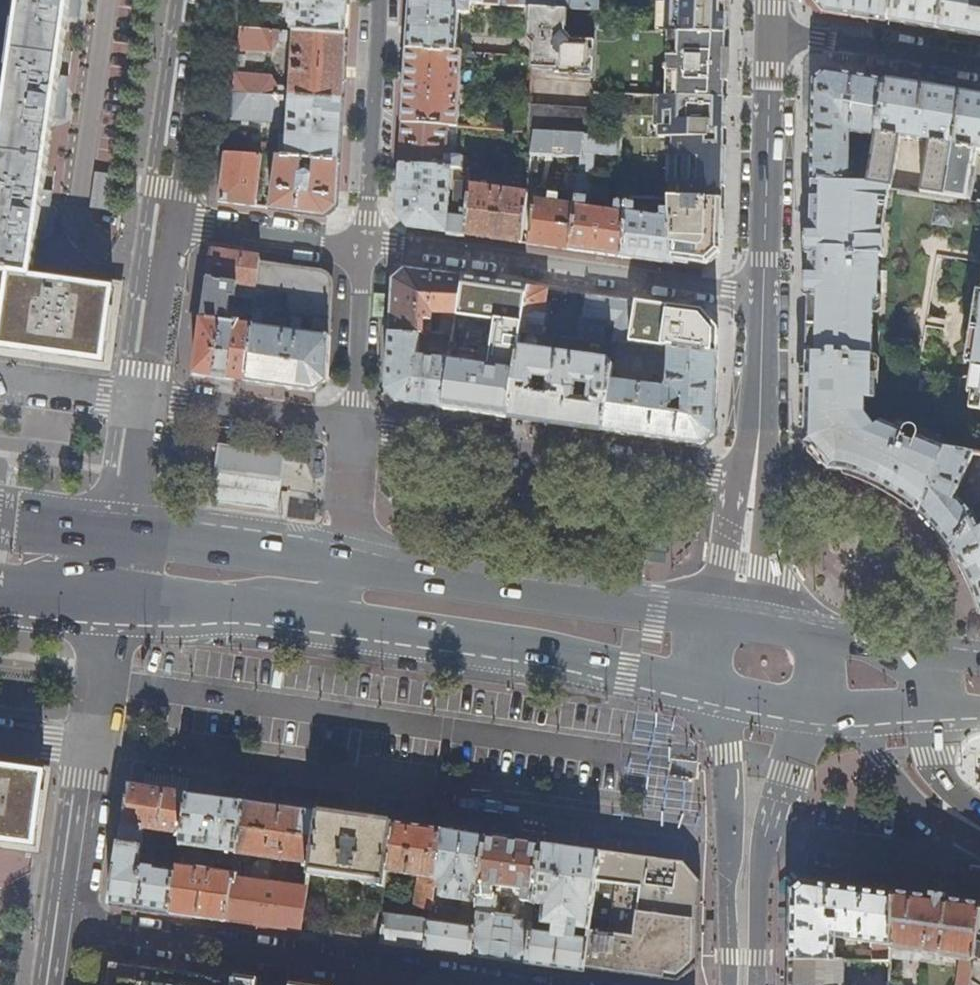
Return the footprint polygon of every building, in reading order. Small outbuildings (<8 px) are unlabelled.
[(103,361),(106,339),(113,290),(96,287),(97,280),(52,273),(51,280),(31,277),(38,230),(47,231),(53,191),(44,190),(54,115),(63,117),(69,77),(60,75),(68,15),(77,16),(80,0),(23,0),(11,86),(1,154),(0,161),(0,347),(103,361)] [(352,0),(298,0),(296,32),(349,35),(351,16),(352,0)] [(409,49),(458,52),(460,13),(472,14),(472,13),(487,14),(487,4),(431,0),(412,0),(410,22),(409,49)] [(487,4),(531,7),(568,9),(600,12),(600,0),(431,0),(487,4)] [(728,0),(658,0),(656,33),(727,35),(728,8),(728,0)] [(889,21),(893,0),(818,0),(826,11),(839,13),(870,18),(874,18),(889,21)] [(938,29),(943,0),(893,0),(889,21),(908,24),(938,29)] [(979,36),(979,0),(943,0),(938,29),(978,35),(979,36)] [(593,78),(597,41),(572,40),(567,33),(568,9),(531,7),(530,39),(534,45),(533,68),(556,69),(556,76),(593,78)] [(869,24),(870,18),(839,13),(838,18),(869,24)] [(347,76),(349,35),(296,32),(243,29),(240,49),(273,51),(274,41),(287,41),(291,38),(295,38),(292,91),(289,91),(285,87),(278,87),(272,76),(237,73),(234,94),(235,94),(345,101),(347,76)] [(727,65),(727,35),(656,33),(598,30),(597,41),(596,94),(663,96),(726,99),(727,65)] [(407,85),(404,122),(449,125),(459,126),(464,52),(458,52),(409,49),(407,85)] [(813,132),(812,180),(850,180),(851,143),(857,143),(857,138),(851,137),(851,132),(869,136),(877,137),(886,81),(850,75),(825,71),(815,80),(813,132)] [(890,186),(944,195),(962,93),(920,86),(886,81),(877,137),(870,181),(869,182),(890,186)] [(962,93),(944,195),(979,201),(979,190),(969,188),(976,148),(979,148),(979,96),(962,93)] [(343,134),(345,101),(235,94),(233,120),(256,122),(254,155),(263,156),(280,157),(305,158),(316,159),(342,160),(343,134)] [(725,119),(726,99),(663,96),(661,137),(674,139),(672,200),(723,200),(724,169),(725,119)] [(529,131),(535,132),(586,135),(595,136),(596,109),(531,105),(529,131)] [(403,143),(402,164),(452,168),(461,168),(462,156),(454,155),(454,146),(448,146),(449,125),(404,122),(403,143)] [(532,155),(582,159),(583,159),(586,135),(535,132),(532,155)] [(600,254),(624,258),(628,200),(620,200),(620,203),(617,203),(616,213),(587,209),(588,199),(593,199),(596,179),(596,154),(615,155),(616,137),(595,136),(586,135),(583,159),(582,159),(576,205),(576,207),(570,250),(600,254)] [(866,142),(859,180),(870,181),(877,137),(869,136),(868,143),(866,142)] [(241,144),(227,143),(226,153),(244,154),(244,148),(241,144)] [(219,202),(256,207),(259,184),(265,185),(265,178),(260,178),(263,156),(254,155),(244,154),(226,153),(219,202)] [(340,184),(342,160),(316,159),(315,168),(309,168),(308,174),(302,174),(305,158),(280,157),(271,209),(292,212),(327,216),(339,206),(340,184)] [(455,234),(466,235),(468,216),(453,215),(449,214),(452,168),(402,164),(400,190),(399,216),(408,227),(455,234)] [(491,239),(522,243),(530,173),(471,169),(470,181),(468,209),(468,216),(466,235),(491,239)] [(453,209),(468,209),(470,181),(455,180),(453,209)] [(905,499),(920,511),(947,448),(921,437),(923,429),(908,423),(906,430),(884,421),(877,425),(868,412),(869,398),(878,398),(879,374),(874,374),(877,297),(881,292),(881,256),(885,256),(885,227),(878,227),(881,207),(888,207),(890,186),(869,182),(870,181),(859,180),(850,180),(812,180),(811,211),(809,268),(808,322),(805,432),(809,433),(809,436),(809,443),(827,464),(833,464),(840,464),(840,471),(857,476),(875,482),(891,491),(905,499)] [(543,246),(570,250),(576,207),(576,205),(561,204),(562,195),(552,193),(551,202),(536,200),(529,244),(543,246)] [(649,261),(674,265),(671,200),(628,200),(624,258),(649,261)] [(702,269),(721,252),(722,229),(723,200),(672,200),(671,200),(674,265),(688,267),(702,269)] [(213,377),(247,381),(255,308),(249,307),(247,325),(228,322),(232,297),(237,297),(239,283),(258,285),(260,264),(261,258),(231,254),(212,251),(193,374),(213,377)] [(255,308),(247,381),(272,385),(316,391),(327,381),(331,329),(333,286),(322,272),(279,266),(260,264),(258,285),(255,308)] [(392,312),(390,335),(422,336),(429,337),(429,335),(432,335),(434,314),(457,315),(463,278),(434,274),(405,270),(394,280),(392,312)] [(473,413),(509,418),(515,371),(491,367),(491,365),(480,363),(475,362),(475,360),(466,349),(459,348),(460,343),(467,344),(476,280),(463,278),(457,315),(454,335),(451,352),(450,362),(443,409),(473,413)] [(481,356),(516,362),(527,287),(492,282),(481,356)] [(552,424),(604,432),(611,381),(613,366),(610,363),(611,360),(541,350),(549,290),(527,287),(516,362),(515,371),(509,418),(552,424)] [(978,290),(966,363),(972,365),(968,393),(972,394),(970,409),(979,411),(979,290),(978,290)] [(615,322),(613,341),(630,343),(636,302),(587,295),(583,318),(615,322)] [(688,309),(636,302),(630,343),(645,345),(646,338),(649,318),(687,322),(688,309)] [(720,313),(688,309),(687,322),(686,337),(685,351),(718,355),(719,333),(720,313)] [(411,404),(443,409),(450,362),(421,357),(422,336),(390,335),(388,368),(386,391),(397,402),(411,404)] [(454,335),(432,335),(429,335),(429,337),(429,342),(436,342),(435,350),(451,352),(454,335)] [(645,345),(656,347),(685,351),(686,337),(668,336),(667,341),(646,338),(645,345)] [(703,446),(715,435),(716,396),(718,355),(685,351),(656,347),(656,353),(668,354),(667,381),(664,389),(611,381),(604,432),(644,437),(703,446)] [(481,356),(480,363),(491,365),(491,367),(515,371),(516,362),(481,356)] [(292,453),(225,445),(222,472),(218,503),(285,511),(289,480),(292,453)] [(953,550),(979,505),(979,501),(979,498),(974,498),(973,503),(961,501),(957,497),(959,491),(964,492),(966,487),(962,485),(967,472),(979,475),(979,454),(947,448),(920,511),(935,526),(943,536),(953,550)] [(969,579),(974,590),(979,609),(979,524),(976,516),(979,516),(979,505),(953,550),(959,561),(969,579)] [(17,851),(18,844),(35,846),(45,774),(20,771),(0,768),(0,848),(17,851)] [(139,910),(172,914),(179,865),(180,863),(154,860),(156,848),(144,846),(146,827),(184,833),(189,794),(161,790),(130,786),(111,906),(139,910)] [(218,798),(189,794),(184,833),(180,861),(186,862),(188,847),(215,850),(214,855),(219,856),(218,863),(235,866),(244,802),(218,798)] [(302,933),(302,928),(319,812),(276,806),(244,802),(235,866),(235,867),(241,868),(243,854),(252,855),(274,858),(274,864),(257,861),(255,880),(233,877),(227,922),(267,928),(302,933)] [(302,928),(376,937),(380,909),(382,906),(387,871),(394,822),(358,817),(319,812),(302,928)] [(407,947),(426,950),(432,907),(437,878),(444,829),(419,826),(394,822),(387,871),(419,876),(414,907),(425,908),(423,918),(386,912),(381,943),(407,947)] [(472,883),(481,884),(487,835),(467,832),(444,829),(437,878),(444,880),(442,895),(454,898),(454,903),(462,904),(463,898),(470,900),(472,883)] [(481,894),(476,926),(472,956),(500,960),(527,964),(532,931),(536,902),(544,843),(515,839),(487,835),(481,884),(480,893),(481,894)] [(585,972),(586,968),(590,939),(567,936),(568,931),(569,926),(576,927),(591,930),(593,916),(602,851),(572,847),(544,843),(536,902),(546,903),(543,922),(549,923),(555,924),(554,929),(554,934),(532,931),(527,964),(556,968),(585,972)] [(602,851),(593,916),(613,919),(612,929),(609,929),(609,932),(591,930),(590,939),(586,968),(679,981),(698,964),(698,942),(700,898),(700,880),(685,863),(653,858),(638,856),(602,851)] [(252,855),(257,861),(274,864),(274,858),(252,855)] [(200,918),(227,922),(233,877),(234,873),(179,865),(172,914),(200,918)] [(792,927),(790,962),(837,962),(838,939),(875,943),(874,962),(892,962),(892,958),(895,894),(804,881),(793,891),(792,927)] [(463,912),(461,923),(476,926),(481,894),(480,893),(481,884),(472,883),(470,900),(469,905),(463,912)] [(895,894),(892,958),(911,961),(912,953),(975,962),(979,929),(979,906),(943,900),(895,894)] [(447,953),(472,956),(476,926),(461,923),(452,922),(453,916),(447,909),(432,907),(426,950),(447,953)] [(975,962),(974,973),(972,984),(979,984),(979,929),(975,962)] [(846,962),(837,962),(790,962),(790,984),(846,984),(846,962)] [(108,984),(236,984),(237,979),(135,965),(135,967),(111,964),(108,984)] [(974,973),(965,971),(963,984),(972,984),(974,973)]
